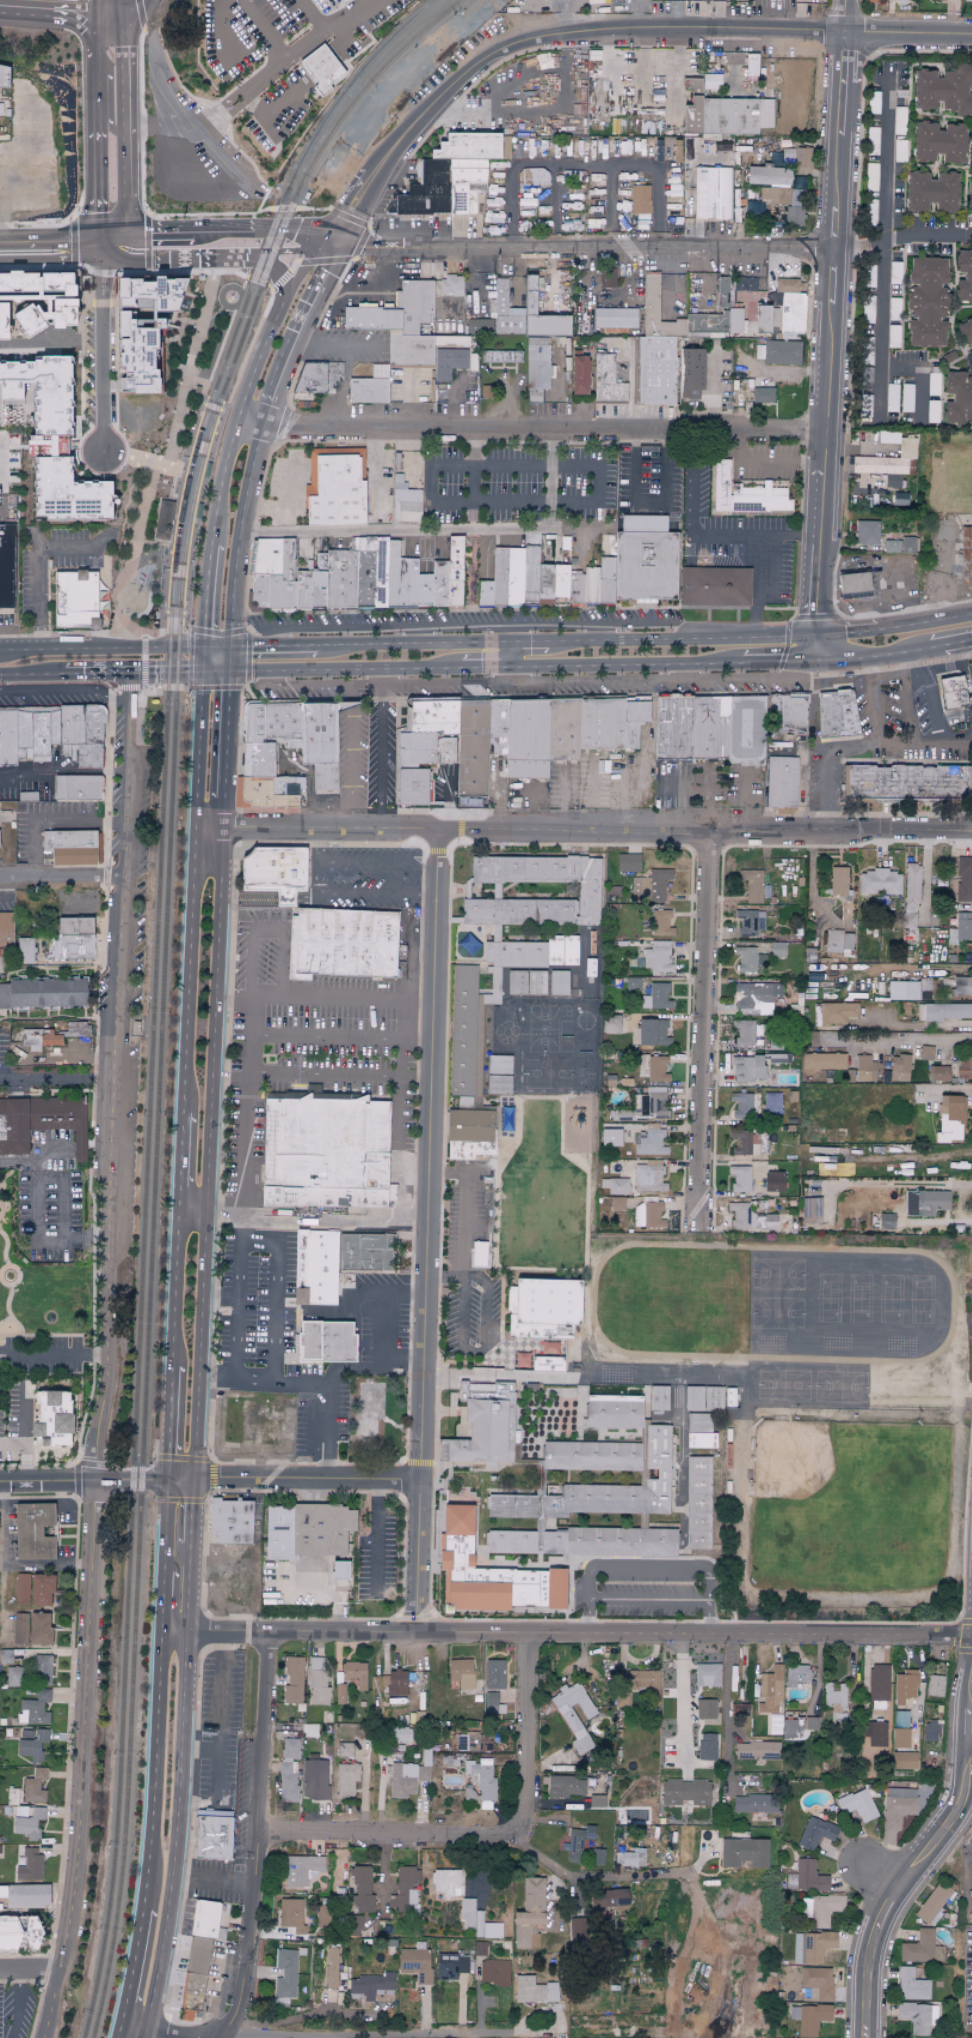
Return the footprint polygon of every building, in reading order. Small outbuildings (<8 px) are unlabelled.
[(297,62),(315,85),(311,88),(319,97),(346,76),(321,44),(297,62)] [(746,81),(758,82),(758,55),(746,54),(746,81)] [(8,88),(9,64),(0,64),(0,88),(8,88)] [(938,110),(938,111),(953,111),(953,115),(971,115),(971,94),(967,94),(967,86),(971,86),(971,64),(955,64),(955,71),(938,71),(913,70),(913,109),(938,110)] [(721,74),(702,74),(702,89),(721,90),(721,74)] [(682,135),(757,135),(757,128),(773,128),(773,100),(701,100),(701,79),(682,79),(682,89),(689,89),(689,106),(682,106),(682,135)] [(912,161),(938,162),(938,163),(964,164),(966,126),(940,125),(940,123),(914,122),(912,161)] [(390,214),(476,215),(476,200),(466,200),(466,193),(485,193),(486,160),(510,160),(510,135),(443,134),(443,143),(436,143),(436,150),(428,150),(428,160),(419,160),(418,185),(406,185),(406,195),(390,195),(390,214)] [(746,185),(791,186),(791,168),(784,168),(784,161),(794,161),(795,149),(782,149),(782,154),(770,153),(769,166),(746,166),(746,185)] [(693,219),(731,220),(731,168),(694,168),(693,219)] [(526,192),(548,193),(548,171),(522,170),(522,186),(526,186),(526,192)] [(957,176),(928,176),(928,173),(905,173),(906,212),(931,212),(931,213),(957,213),(957,176)] [(630,186),(631,215),(650,215),(649,186),(630,186)] [(803,189),(760,188),(759,205),(786,205),(786,226),(802,226),(803,189)] [(956,250),(955,271),(963,271),(962,279),(955,278),(955,299),(971,300),(971,251),(956,250)] [(907,345),(944,345),(944,318),(944,284),(946,284),(946,257),(909,257),(909,284),(907,284),(907,318),(907,345)] [(7,293),(9,296),(39,295),(32,302),(24,302),(7,310),(18,335),(40,325),(76,325),(71,313),(70,274),(68,268),(0,269),(0,296),(7,293)] [(599,286),(615,286),(615,268),(599,268),(599,286)] [(637,404),(674,404),(675,336),(684,337),(684,320),(659,320),(660,271),(643,271),(643,336),(638,336),(637,404)] [(112,276),(112,305),(129,305),(129,296),(148,296),(148,308),(172,308),(172,293),(183,293),(183,275),(159,275),(159,272),(147,272),(147,276),(112,276)] [(495,278),(494,333),(567,335),(568,315),(533,314),(534,274),(523,273),(523,308),(507,307),(508,278),(495,278)] [(463,296),(462,275),(439,276),(439,293),(450,293),(450,296),(463,296)] [(717,307),(728,307),(728,276),(716,276),(717,307)] [(735,290),(757,290),(756,277),(735,277),(735,290)] [(433,279),(399,279),(399,290),(393,290),(393,307),(342,307),(342,329),(388,329),(388,366),(432,366),(433,336),(418,335),(418,322),(433,322),(433,279)] [(780,332),(803,332),(805,279),(775,279),(775,291),(781,292),(780,332)] [(754,331),(769,332),(770,304),(755,304),(754,331)] [(156,391),(157,329),(161,329),(161,315),(146,314),(146,316),(124,316),(124,308),(113,307),(112,364),(117,365),(117,375),(113,375),(112,390),(156,391)] [(593,327),(637,327),(637,308),(593,308),(593,327)] [(685,312),(686,334),(741,333),(741,311),(685,312)] [(954,324),(964,345),(971,342),(971,344),(971,316),(954,324)] [(467,318),(467,333),(492,333),(492,318),(467,318)] [(432,334),(432,323),(418,324),(419,334),(432,334)] [(525,401),(540,401),(540,388),(549,389),(550,335),(526,334),(525,401)] [(800,364),(801,342),(764,340),(763,345),(755,345),(755,358),(763,358),(763,363),(800,364)] [(702,347),(679,347),(680,398),(698,398),(698,389),(702,389),(702,347)] [(466,369),(467,349),(435,348),(434,380),(450,381),(450,368),(466,369)] [(481,362),(520,363),(521,351),(481,350),(481,362)] [(2,397),(2,395),(8,394),(8,398),(18,397),(18,380),(28,380),(29,389),(31,389),(31,394),(29,394),(29,403),(31,403),(31,409),(29,409),(29,421),(31,421),(31,426),(29,426),(29,433),(23,433),(23,456),(29,456),(29,462),(31,462),(31,467),(29,467),(29,479),(31,479),(31,485),(29,485),(29,495),(31,495),(31,500),(29,500),(29,515),(40,514),(40,518),(52,518),(53,516),(59,516),(59,518),(77,517),(77,516),(83,516),(83,518),(106,517),(106,500),(104,500),(104,494),(108,494),(106,479),(92,480),(92,481),(86,482),(86,480),(77,480),(77,481),(72,482),(72,480),(66,480),(67,454),(64,454),(64,434),(67,434),(67,426),(65,426),(65,421),(67,420),(67,404),(65,404),(64,398),(67,398),(67,383),(65,383),(65,376),(67,376),(66,362),(65,362),(64,355),(66,354),(36,353),(36,357),(28,357),(28,359),(19,359),(19,361),(13,361),(13,359),(0,359),(0,397),(2,397)] [(476,370),(476,353),(468,353),(468,370),(476,370)] [(593,402),(626,403),(627,383),(614,382),(615,353),(594,353),(593,402)] [(570,393),(588,393),(587,354),(570,354),(570,393)] [(343,362),(297,361),(296,393),(335,394),(335,381),(343,381),(343,362)] [(348,378),(348,402),(388,403),(388,364),(371,364),(371,378),(348,378)] [(965,378),(965,371),(944,371),(944,393),(951,393),(951,401),(944,400),(944,422),(971,422),(971,378),(965,378)] [(752,387),(753,403),(774,402),(773,387),(752,387)] [(852,456),(852,472),(885,473),(885,487),(900,488),(900,473),(907,474),(907,459),(915,459),(916,438),(898,437),(898,431),(877,430),(877,442),(898,443),(898,457),(852,456)] [(305,525),(365,524),(364,448),(308,449),(309,488),(304,488),(305,525)] [(710,512),(791,513),(791,498),(786,498),(786,480),(762,480),(762,485),(729,485),(729,459),(710,458),(710,512)] [(392,521),(421,521),(421,489),(403,489),(404,473),(393,473),(392,521)] [(167,540),(174,502),(159,499),(152,538),(167,540)] [(677,598),(676,531),(666,532),(666,514),(620,515),(620,531),(614,531),(614,556),(598,557),(598,566),(583,567),(583,570),(575,570),(575,558),(567,558),(567,563),(537,564),(537,546),(492,547),(492,580),(476,580),(476,605),(612,603),(612,599),(677,598)] [(878,521),(856,520),(855,543),(878,544),(878,521)] [(16,613),(0,613),(0,525),(16,525),(16,613)] [(958,583),(971,584),(971,526),(960,526),(958,583)] [(461,609),(462,535),(447,535),(447,560),(431,560),(431,573),(417,573),(417,558),(399,557),(400,537),(349,536),(349,551),(315,550),(315,569),(292,569),(293,539),(251,538),(249,604),(461,609)] [(918,537),(902,537),(902,552),(918,552),(918,537)] [(900,540),(883,540),(883,551),(900,552),(900,540)] [(750,568),(679,566),(678,605),(750,606),(750,568)] [(871,596),(868,570),(836,574),(840,601),(871,596)] [(54,573),(76,573),(76,571),(87,571),(87,573),(98,572),(98,620),(100,620),(100,630),(90,630),(90,628),(55,629),(54,573)] [(967,706),(963,674),(938,678),(943,709),(967,706)] [(818,737),(855,736),(854,690),(817,690),(818,737)] [(768,714),(780,714),(780,732),(805,733),(806,694),(769,693),(768,714)] [(654,758),(739,758),(739,766),(762,766),(762,695),(654,695),(654,758)] [(648,699),(405,698),(405,728),(397,728),(397,764),(455,764),(455,796),(486,796),(486,755),(504,755),(504,778),(546,778),(546,760),(578,760),(578,748),(638,748),(638,722),(648,722),(648,699)] [(243,701),(242,776),(235,776),(234,807),(298,808),(298,793),(304,793),(304,776),(274,776),(275,738),(286,739),(285,748),(298,748),(298,763),(312,763),(311,790),(335,790),(336,703),(243,701)] [(16,765),(15,759),(31,758),(32,762),(49,761),(49,745),(59,744),(59,758),(76,758),(76,768),(103,768),(102,706),(0,708),(0,765),(16,765)] [(796,808),(797,757),(767,756),(766,807),(796,808)] [(967,767),(842,764),(842,797),(967,799),(967,767)] [(100,776),(54,774),(53,799),(99,800),(100,776)] [(41,831),(41,852),(49,851),(50,865),(95,864),(94,830),(41,831)] [(276,889),(276,906),(294,906),(294,890),(305,890),(305,847),(247,846),(247,855),(239,855),(239,889),(276,889)] [(639,854),(617,854),(616,871),(639,871),(639,854)] [(599,925),(600,857),(469,855),(469,883),(492,883),(492,899),(461,899),(461,924),(492,924),(491,942),(483,941),(483,964),(489,964),(488,994),(476,994),(476,965),(452,965),(450,1096),(474,1096),(475,1022),(482,1022),(482,1004),(499,1004),(500,967),(545,967),(546,942),(499,941),(500,924),(599,925)] [(957,857),(956,902),(971,902),(971,857),(957,857)] [(913,941),(913,927),(928,928),(928,905),(919,905),(920,864),(904,864),(903,941),(913,941)] [(847,867),(830,867),(830,895),(846,895),(847,867)] [(632,902),(664,901),(664,880),(673,880),(672,869),(649,869),(649,877),(631,877),(632,902)] [(746,880),(746,903),(762,903),(761,869),(737,870),(738,880),(746,880)] [(859,871),(858,894),(900,894),(901,871),(859,871)] [(606,900),(620,900),(620,886),(607,886),(606,900)] [(288,914),(286,981),(310,982),(310,975),(395,978),(398,911),(295,908),(295,914),(288,914)] [(674,936),(674,928),(669,928),(669,910),(652,910),(651,935),(674,936)] [(763,934),(763,910),(734,910),(734,919),(740,919),(739,933),(763,934)] [(0,912),(0,947),(12,947),(11,912),(0,912)] [(971,919),(971,913),(956,912),(955,929),(948,928),(947,944),(956,945),(956,939),(971,940),(971,919)] [(92,917),(56,918),(57,937),(51,937),(52,959),(93,958),(92,917)] [(826,930),(825,953),(851,954),(852,932),(826,930)] [(546,965),(578,965),(578,935),(546,936),(546,965)] [(31,963),(32,938),(16,938),(16,963),(31,963)] [(671,941),(651,941),(651,949),(643,949),(643,968),(650,968),(650,974),(670,975),(671,941)] [(784,957),(785,943),(771,942),(770,956),(784,957)] [(757,972),(757,966),(765,967),(765,954),(756,954),(756,947),(734,947),(734,955),(738,955),(737,972),(757,972)] [(546,970),(507,971),(507,994),(546,994),(546,970)] [(549,995),(569,994),(568,970),(549,971),(549,995)] [(953,977),(952,996),(971,996),(971,977),(953,977)] [(7,980),(7,983),(0,984),(0,1007),(84,1006),(84,978),(7,980)] [(918,982),(890,981),(889,999),(918,1000),(918,982)] [(672,1009),(672,1000),(668,1000),(668,983),(649,983),(649,996),(641,996),(640,1008),(672,1009)] [(773,998),(781,998),(781,984),(736,983),(735,1014),(773,1014),(773,998)] [(819,1003),(819,1021),(858,1021),(859,1003),(819,1003)] [(918,1004),(918,1020),(971,1020),(971,1004),(918,1004)] [(603,1033),(619,1033),(619,1015),(603,1015),(603,1033)] [(667,1019),(637,1019),(637,1044),(670,1045),(671,1037),(666,1037),(667,1019)] [(736,1046),(755,1045),(754,1020),(731,1020),(732,1028),(736,1028),(736,1046)] [(21,1029),(21,1045),(28,1045),(28,1051),(39,1051),(39,1045),(61,1045),(61,1037),(87,1037),(87,1023),(65,1023),(65,1030),(54,1030),(54,1029),(21,1029)] [(832,1047),(832,1040),(829,1040),(829,1032),(807,1031),(806,1046),(832,1047)] [(920,1059),(933,1060),(933,1046),(920,1046),(920,1059)] [(844,1053),(802,1054),(802,1070),(845,1069),(844,1053)] [(779,1063),(779,1055),(768,1054),(768,1063),(779,1063)] [(487,1074),(511,1075),(512,1056),(488,1055),(487,1074)] [(638,1076),(647,1077),(647,1081),(669,1081),(669,1074),(665,1074),(665,1056),(638,1055),(638,1076)] [(874,1056),(856,1055),(855,1072),(866,1073),(866,1080),(874,1080),(874,1056)] [(910,1056),(891,1055),(890,1081),(909,1082),(910,1056)] [(762,1081),(763,1057),(732,1056),(732,1080),(762,1081)] [(971,1079),(971,1056),(956,1056),(957,1079),(971,1079)] [(950,1067),(928,1066),(928,1081),(950,1082),(950,1067)] [(511,1076),(487,1075),(487,1094),(511,1094),(511,1076)] [(667,1087),(646,1087),(646,1095),(631,1094),(631,1115),(666,1116),(667,1087)] [(781,1116),(781,1092),(763,1092),(763,1116),(781,1116)] [(734,1118),(751,1119),(752,1094),(730,1093),(729,1102),(734,1102),(734,1118)] [(260,1205),(386,1208),(386,1201),(395,1201),(395,1185),(386,1185),(388,1101),(365,1101),(365,1097),(347,1096),(347,1097),(262,1095),(260,1205)] [(935,1141),(963,1142),(964,1096),(939,1095),(938,1133),(935,1133),(935,1141)] [(27,1154),(26,1129),(73,1129),(73,1163),(85,1163),(84,1098),(0,1099),(0,1155),(27,1154)] [(445,1140),(492,1141),(493,1111),(446,1109),(445,1140)] [(621,1147),(621,1129),(601,1129),(601,1146),(621,1147)] [(668,1154),(668,1147),(663,1147),(663,1129),(645,1130),(646,1135),(633,1136),(634,1155),(668,1154)] [(758,1156),(759,1135),(751,1134),(751,1130),(729,1130),(728,1138),(733,1138),(733,1155),(758,1156)] [(473,1160),(473,1154),(493,1155),(493,1142),(447,1141),(447,1159),(473,1160)] [(634,1191),(662,1191),(663,1166),(654,1166),(654,1160),(645,1160),(645,1165),(634,1165),(634,1191)] [(750,1166),(728,1167),(728,1175),(731,1175),(732,1192),(750,1191),(750,1166)] [(764,1191),(783,1192),(783,1172),(764,1171),(764,1191)] [(628,1179),(599,1179),(599,1188),(608,1188),(608,1195),(628,1195),(628,1179)] [(949,1191),(905,1191),(904,1216),(934,1216),(934,1210),(949,1210),(949,1191)] [(624,1198),(610,1197),(610,1211),(623,1211),(624,1198)] [(820,1198),(802,1198),(801,1223),(820,1223),(820,1198)] [(665,1228),(665,1220),(661,1220),(661,1203),(634,1203),(633,1227),(665,1228)] [(731,1229),(755,1230),(755,1213),(749,1213),(749,1203),(727,1203),(727,1211),(732,1211),(731,1229)] [(894,1214),(878,1213),(878,1229),(894,1229),(894,1214)] [(776,1215),(764,1214),(763,1229),(776,1229),(776,1215)] [(292,1305),(335,1305),(336,1231),(293,1230),(292,1305)] [(339,1271),(392,1271),(392,1234),(339,1234),(339,1271)] [(485,1267),(486,1242),(471,1241),(470,1266),(485,1267)] [(513,1316),(508,1316),(507,1338),(571,1339),(572,1325),(578,1326),(579,1281),(514,1279),(513,1316)] [(353,1362),(354,1334),(350,1334),(350,1322),(297,1321),(296,1361),(353,1362)] [(543,1353),(557,1354),(557,1344),(543,1344),(543,1353)] [(563,1372),(563,1357),(531,1357),(531,1371),(563,1372)] [(513,1383),(458,1383),(458,1402),(464,1402),(464,1422),(468,1422),(468,1440),(446,1440),(446,1463),(483,1463),(483,1469),(495,1469),(495,1463),(513,1463),(513,1383)] [(668,1386),(649,1386),(649,1410),(668,1410),(668,1386)] [(684,1410),(703,1410),(703,1409),(722,1409),(722,1387),(684,1386),(684,1410)] [(734,1407),(735,1388),(725,1388),(725,1406),(734,1407)] [(68,1392),(34,1391),(34,1424),(28,1424),(28,1437),(46,1437),(46,1434),(68,1434),(68,1392)] [(585,1427),(641,1429),(642,1397),(633,1397),(633,1398),(586,1396),(585,1427)] [(687,1432),(710,1432),(710,1413),(687,1414),(687,1432)] [(670,1513),(669,1425),(644,1426),(645,1470),(655,1470),(655,1479),(643,1479),(644,1484),(561,1486),(561,1495),(536,1495),(485,1495),(486,1518),(535,1517),(535,1531),(485,1531),(485,1554),(541,1553),(540,1533),(542,1533),(542,1518),(568,1518),(568,1514),(670,1513)] [(715,1448),(715,1433),(687,1433),(687,1447),(715,1448)] [(445,1461),(446,1440),(437,1440),(437,1461),(445,1461)] [(641,1471),(641,1443),(542,1441),(542,1469),(641,1471)] [(685,1549),(709,1550),(710,1457),(686,1456),(685,1549)] [(215,1543),(251,1544),(252,1501),(208,1500),(207,1532),(215,1532),(215,1543)] [(53,1560),(53,1538),(41,1538),(41,1527),(53,1527),(52,1504),(13,1504),(14,1561),(53,1560)] [(472,1569),(472,1505),(439,1505),(439,1570),(443,1570),(442,1605),(451,1605),(451,1611),(508,1611),(508,1607),(565,1608),(566,1570),(472,1569)] [(265,1506),(264,1560),(290,1561),(290,1556),(345,1556),(345,1532),(355,1532),(355,1507),(265,1506)] [(676,1528),(564,1528),(564,1531),(542,1531),(541,1556),(676,1557),(676,1528)] [(347,1581),(347,1562),(330,1561),(330,1580),(347,1581)] [(15,1605),(49,1606),(49,1594),(53,1594),(53,1575),(15,1574),(15,1605)] [(14,1644),(28,1644),(28,1613),(14,1613),(14,1644)] [(51,1628),(48,1628),(48,1614),(29,1613),(28,1645),(50,1646),(51,1628)] [(51,1685),(51,1656),(35,1656),(34,1685),(51,1685)] [(282,1703),(302,1704),(304,1657),(284,1656),(284,1675),(287,1675),(287,1686),(283,1686),(282,1703)] [(329,1705),(330,1687),(327,1687),(327,1667),(321,1667),(321,1657),(308,1657),(308,1687),(310,1688),(309,1705),(329,1705)] [(473,1690),(472,1660),(448,1660),(448,1681),(458,1681),(458,1690),(473,1690)] [(485,1660),(484,1707),(503,1707),(504,1661),(485,1660)] [(366,1691),(366,1662),(341,1663),(342,1679),(356,1678),(356,1691),(366,1691)] [(694,1664),(694,1687),(719,1687),(720,1664),(694,1664)] [(783,1665),(772,1665),(772,1674),(761,1674),(760,1703),(757,1703),(757,1712),(777,1713),(777,1703),(782,1703),(783,1665)] [(808,1665),(786,1666),(786,1688),(796,1688),(796,1683),(808,1683),(808,1665)] [(889,1665),(869,1665),(868,1701),(888,1701),(889,1665)] [(6,1668),(7,1687),(23,1687),(22,1667),(6,1668)] [(407,1695),(406,1670),(388,1670),(388,1676),(382,1676),(383,1696),(407,1695)] [(658,1670),(627,1671),(628,1691),(648,1690),(648,1700),(659,1700),(658,1670)] [(894,1706),(904,1706),(904,1699),(917,1699),(917,1672),(895,1672),(894,1706)] [(945,1677),(928,1675),(925,1695),(942,1697),(945,1677)] [(549,1697),(574,1740),(570,1742),(578,1756),(596,1746),(582,1723),(597,1714),(577,1682),(566,1689),(565,1687),(549,1697)] [(847,1684),(839,1683),(838,1691),(832,1691),(832,1683),(824,1682),(824,1705),(833,1705),(832,1712),(846,1712),(847,1684)] [(335,1704),(344,1704),(344,1685),(336,1685),(335,1704)] [(49,1724),(49,1713),(43,1713),(43,1703),(49,1703),(49,1689),(37,1689),(36,1700),(19,1700),(19,1724),(49,1724)] [(695,1700),(696,1720),(716,1719),(715,1700),(695,1700)] [(795,1720),(783,1719),(782,1745),(794,1745),(795,1720)] [(939,1741),(938,1721),(923,1722),(923,1741),(939,1741)] [(414,1727),(389,1727),(389,1743),(414,1743),(414,1727)] [(48,1730),(36,1729),(36,1740),(17,1740),(16,1756),(30,1756),(30,1763),(41,1763),(42,1742),(48,1742),(48,1730)] [(909,1729),(892,1729),(892,1748),(909,1749),(909,1729)] [(480,1751),(481,1734),(458,1733),(457,1750),(480,1751)] [(698,1761),(715,1761),(716,1734),(698,1734),(698,1761)] [(298,1759),(299,1739),(283,1738),(282,1758),(298,1759)] [(352,1743),(337,1742),(336,1756),(352,1757),(352,1743)] [(779,1760),(779,1743),(735,1742),(735,1759),(779,1760)] [(891,1768),(915,1769),(916,1753),(892,1752),(891,1768)] [(479,1810),(491,1810),(491,1801),(495,1801),(495,1778),(491,1777),(492,1759),(477,1759),(477,1761),(464,1761),(464,1775),(470,1775),(469,1783),(479,1783),(479,1810)] [(303,1800),(328,1800),(327,1760),(302,1760),(303,1800)] [(278,1802),(297,1802),(297,1774),(292,1774),(292,1762),(279,1762),(278,1802)] [(389,1797),(416,1798),(417,1764),(390,1763),(389,1797)] [(337,1764),(336,1800),(354,1800),(354,1782),(359,1782),(359,1764),(337,1764)] [(46,1767),(34,1767),(33,1779),(23,1779),(23,1802),(45,1802),(45,1791),(39,1790),(39,1781),(46,1781),(46,1767)] [(584,1795),(585,1777),(548,1776),(547,1798),(567,1798),(567,1795),(584,1795)] [(661,1805),(680,1806),(681,1801),(690,1801),(690,1806),(709,1806),(709,1781),(661,1780),(661,1805)] [(835,1800),(841,1815),(855,1809),(861,1824),(878,1817),(866,1788),(835,1800)] [(899,1830),(899,1816),(916,1816),(916,1789),(885,1789),(884,1830),(899,1830)] [(604,1808),(604,1796),(589,1795),(589,1808),(604,1808)] [(734,1795),(733,1812),(776,1813),(776,1796),(734,1795)] [(44,1820),(45,1807),(15,1806),(14,1834),(28,1834),(27,1840),(38,1841),(39,1820),(44,1820)] [(229,1860),(231,1814),(195,1812),(193,1859),(229,1860)] [(832,1842),(838,1828),(809,1816),(796,1845),(813,1852),(819,1837),(832,1842)] [(594,1826),(584,1826),(584,1830),(569,1829),(568,1844),(562,1844),(561,1850),(567,1851),(566,1862),(581,1863),(582,1840),(594,1840),(594,1826)] [(720,1868),(744,1868),(767,1868),(767,1840),(720,1839),(720,1868)] [(40,1848),(23,1848),(23,1866),(15,1866),(15,1880),(40,1879),(40,1848)] [(645,1849),(632,1848),(632,1853),(622,1852),(621,1866),(645,1867),(645,1849)] [(592,1865),(603,1865),(604,1850),(593,1849),(592,1865)] [(324,1871),(324,1856),(284,1855),(284,1887),(307,1887),(307,1871),(324,1871)] [(828,1877),(814,1877),(814,1859),(795,1859),(796,1874),(786,1874),(786,1892),(828,1891),(828,1877)] [(370,1865),(353,1865),(353,1895),(350,1895),(350,1904),(356,1904),(356,1912),(373,1912),(373,1895),(369,1895),(370,1865)] [(396,1866),(397,1895),(388,1895),(388,1911),(417,1911),(416,1886),(419,1886),(419,1866),(396,1866)] [(431,1869),(431,1890),(442,1891),(442,1896),(460,1896),(461,1870),(431,1869)] [(512,1948),(539,1948),(539,1933),(532,1933),(532,1929),(543,1929),(543,1877),(522,1877),(522,1911),(513,1911),(512,1948)] [(915,1918),(930,1925),(950,1889),(935,1881),(915,1918)] [(5,1898),(5,1908),(48,1908),(48,1885),(0,1886),(0,1899),(5,1898)] [(590,1890),(590,1907),(627,1905),(626,1889),(590,1890)] [(844,1897),(802,1896),(802,1918),(811,1918),(811,1929),(828,1929),(829,1912),(844,1912),(844,1897)] [(305,1934),(306,1925),(301,1925),(302,1899),(279,1898),(278,1927),(293,1927),(293,1934),(305,1934)] [(460,1927),(474,1927),(474,1898),(461,1898),(460,1927)] [(220,1902),(196,1899),(191,1935),(223,1939),(225,1928),(216,1927),(220,1902)] [(482,1937),(483,1911),(475,1910),(474,1937),(482,1937)] [(347,1936),(360,1935),(360,1915),(347,1915),(347,1936)] [(0,1918),(0,1951),(14,1951),(14,1942),(18,1942),(19,1952),(39,1952),(38,1917),(0,1918)] [(569,1937),(583,1936),(583,1917),(569,1918),(569,1937)] [(501,1937),(501,1923),(483,1923),(483,1937),(501,1937)] [(942,1947),(933,1947),(934,1929),(917,1928),(917,1944),(899,1943),(899,1961),(941,1962),(942,1947)] [(836,1933),(794,1933),(794,1963),(822,1964),(822,1949),(836,1949),(836,1933)] [(210,1938),(191,1935),(181,2008),(200,2011),(210,1938)] [(398,1949),(399,1973),(417,1972),(417,1984),(430,1984),(429,1941),(415,1942),(415,1948),(398,1949)] [(325,1987),(337,1987),(338,1948),(326,1947),(325,1987)] [(274,1978),(274,1997),(295,1997),(297,1949),(275,1949),(275,1968),(281,1968),(281,1978),(274,1978)] [(457,1980),(457,1972),(468,1973),(469,1955),(437,1954),(436,1979),(457,1980)] [(479,1984),(508,1984),(509,1960),(480,1959),(479,1984)] [(898,1999),(929,1999),(929,1980),(913,1980),(913,1966),(898,1966),(898,1999)] [(816,2001),(832,2001),(832,1968),(801,1967),(800,1988),(816,1988),(816,2001)] [(373,1989),(393,1990),(393,1972),(382,1971),(382,1976),(348,1976),(348,1993),(363,1994),(363,2001),(373,2001),(373,1989)] [(514,2001),(558,2001),(558,1983),(533,1983),(533,1975),(515,1975),(514,2001)] [(929,2036),(930,2021),(937,2021),(937,2004),(896,2003),(896,2019),(910,2019),(910,2035),(929,2036)] [(831,2005),(789,2005),(789,2019),(798,2019),(798,2037),(817,2037),(817,2021),(831,2021),(831,2005)]
